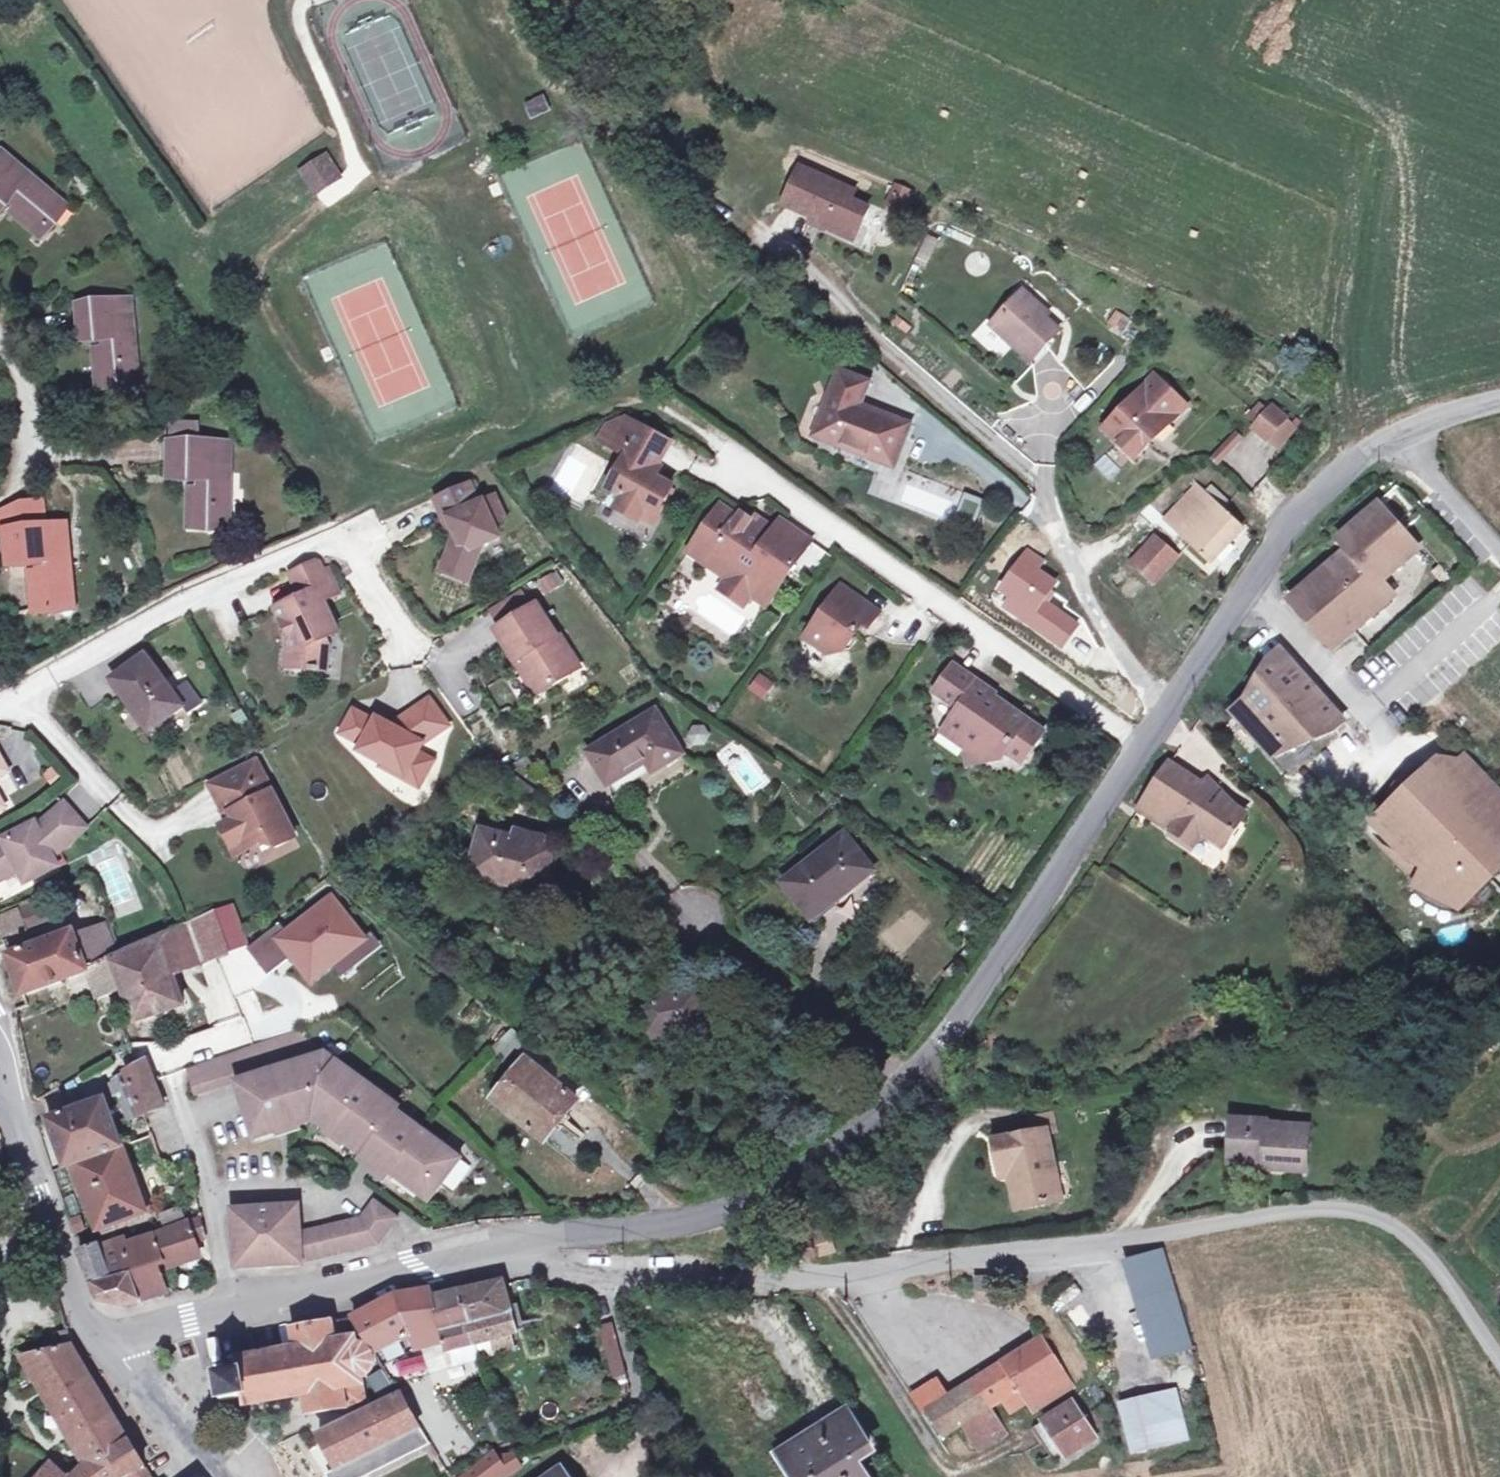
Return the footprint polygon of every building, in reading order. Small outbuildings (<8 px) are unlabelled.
[(544,94),(524,103),(531,119),(551,111),(544,94)] [(2,153),(0,155),(0,209),(9,198),(16,204),(11,211),(42,236),(55,221),(50,217),(62,202),(2,153)] [(302,171),(315,191),(338,175),(326,156),(302,171)] [(801,168),(785,206),(814,218),(827,224),(826,228),(856,241),(870,208),(852,200),(841,196),(844,187),(801,168)] [(844,187),(841,196),(852,200),(855,192),(844,187)] [(913,195),(898,188),(890,204),(906,211),(913,195)] [(62,202),(50,217),(55,221),(67,207),(62,202)] [(826,228),(827,224),(814,218),(812,222),(826,228)] [(1023,291),(992,326),(1031,362),(1060,331),(1045,318),(1032,306),(1036,302),(1023,291)] [(138,377),(131,300),(79,305),(83,339),(104,337),(105,347),(95,348),(99,387),(120,385),(119,379),(138,377)] [(1036,302),(1032,306),(1045,318),(1049,314),(1036,302)] [(1119,335),(1131,319),(1116,309),(1105,326),(1119,335)] [(868,382),(840,372),(816,436),(894,466),(910,424),(859,406),(868,382)] [(1156,376),(1139,393),(1150,404),(1167,386),(1156,376)] [(138,377),(119,379),(120,385),(139,384),(138,377)] [(1105,429),(1136,459),(1151,444),(1147,441),(1166,421),(1171,425),(1188,407),(1167,386),(1150,404),(1139,393),(1105,429)] [(1257,426),(1253,431),(1266,442),(1286,419),(1273,408),(1269,413),(1260,406),(1249,419),(1257,426)] [(614,448),(629,422),(624,419),(607,424),(599,440),(614,448)] [(642,517),(649,504),(660,510),(673,487),(656,478),(659,472),(652,468),(667,441),(630,420),(629,422),(614,448),(627,455),(608,488),(623,497),(617,509),(640,522),(642,517)] [(173,443),(197,443),(197,423),(173,423),(173,443)] [(1236,436),(1213,461),(1218,465),(1241,440),(1236,436)] [(197,443),(173,443),(171,443),(171,477),(200,477),(200,487),(191,487),(190,527),(211,527),(211,523),(229,524),(231,444),(197,443)] [(479,504),(469,483),(435,498),(445,520),(450,518),(457,535),(447,563),(473,572),(483,545),(500,538),(493,524),(505,518),(495,497),(479,504)] [(1211,563),(1243,529),(1197,486),(1165,521),(1211,563)] [(1290,601),(1330,646),(1368,612),(1371,616),(1392,598),(1380,585),(1420,549),(1379,503),(1338,539),(1347,550),(1290,601)] [(660,510),(649,504),(642,517),(653,523),(660,510)] [(753,596),(767,607),(812,542),(781,521),(775,531),(772,535),(755,523),(741,513),(738,518),(721,506),(689,553),(728,579),(721,590),(745,607),(753,596)] [(49,527),(47,508),(0,513),(0,531),(7,531),(49,527)] [(755,523),(772,535),(775,531),(757,519),(755,523)] [(40,571),(31,572),(32,575),(35,611),(56,609),(55,603),(73,602),(66,525),(49,527),(7,531),(10,564),(39,561),(40,571)] [(1156,537),(1132,564),(1154,584),(1165,572),(1155,562),(1168,548),(1156,537)] [(1168,548),(1155,562),(1165,572),(1178,557),(1168,548)] [(40,571),(39,561),(10,564),(11,577),(32,575),(31,572),(40,571)] [(296,667),(326,669),(328,646),(325,639),(338,633),(323,600),(340,592),(329,569),(324,571),(321,564),(315,562),(293,573),(304,596),(277,609),(290,636),(297,652),(296,667)] [(469,582),(473,572),(447,563),(445,573),(469,582)] [(1447,584),(1453,578),(1442,566),(1436,572),(1447,584)] [(539,579),(544,593),(563,586),(557,572),(539,579)] [(879,613),(841,587),(806,638),(829,654),(843,652),(863,624),(869,628),(879,613)] [(493,611),(502,626),(533,607),(523,592),(493,611)] [(526,672),(523,673),(537,696),(572,674),(561,655),(569,650),(559,634),(557,636),(537,604),(533,607),(502,626),(496,630),(516,662),(519,661),(526,672)] [(296,667),(297,652),(290,636),(287,666),(296,667)] [(1274,670),(1288,658),(1280,649),(1271,657),(1274,670)] [(569,650),(561,655),(572,674),(581,668),(569,650)] [(173,694),(145,656),(113,680),(150,731),(182,707),(173,694)] [(1246,700),(1233,712),(1261,744),(1262,744),(1274,757),(1336,730),(1325,724),(1336,713),(1288,658),(1274,670),(1271,657),(1246,700)] [(955,667),(936,693),(960,710),(949,726),(979,748),(980,755),(990,763),(997,762),(1004,753),(1020,764),(1042,734),(1010,711),(1007,715),(988,701),(993,695),(955,667)] [(761,676),(751,691),(763,699),(773,685),(761,676)] [(185,685),(173,694),(182,707),(187,712),(199,704),(185,685)] [(376,722),(355,711),(340,739),(361,750),(357,757),(380,768),(400,779),(404,773),(418,781),(426,766),(412,759),(419,746),(448,725),(429,700),(400,720),(396,728),(378,719),(376,722)] [(682,754),(656,712),(589,753),(608,783),(645,759),(653,772),(682,754)] [(1345,722),(1336,713),(1325,724),(1336,730),(1345,722)] [(966,766),(990,763),(980,755),(979,748),(949,726),(943,734),(964,749),(966,766)] [(8,772),(0,757),(0,776),(8,772)] [(1472,761),(1458,774),(1499,817),(1499,789),(1472,761)] [(276,848),(295,838),(257,762),(211,786),(226,815),(231,813),(235,820),(222,827),(232,846),(249,837),(254,847),(270,838),(276,848)] [(1170,764),(1139,810),(1172,832),(1170,835),(1192,849),(1197,841),(1209,839),(1223,849),(1246,815),(1233,806),(1223,799),(1216,810),(1200,799),(1207,788),(1202,785),(1170,764)] [(1458,774),(1451,770),(1441,766),(1433,766),(1375,823),(1418,862),(1427,867),(1417,886),(1461,909),(1499,877),(1499,817),(1458,774)] [(400,779),(380,768),(377,773),(413,791),(418,781),(404,773),(400,779)] [(1200,799),(1216,810),(1223,799),(1233,806),(1208,779),(1202,785),(1207,788),(1200,799)] [(65,804),(38,827),(36,823),(0,842),(0,868),(15,861),(20,870),(27,883),(59,866),(54,858),(88,829),(65,804)] [(472,875),(537,891),(538,892),(540,892),(542,892),(543,891),(545,889),(545,887),(555,851),(543,848),(545,840),(518,833),(516,841),(483,832),(472,875)] [(873,872),(845,836),(785,884),(809,914),(831,896),(835,902),(873,872)] [(254,847),(249,837),(232,846),(237,856),(254,847)] [(15,861),(0,868),(0,881),(20,870),(15,861)] [(24,890),(18,877),(0,885),(0,899),(1,901),(24,890)] [(835,902),(831,896),(809,914),(813,919),(835,902)] [(248,950),(269,976),(292,958),(311,982),(331,966),(346,954),(353,963),(371,949),(364,940),(332,899),(287,934),(280,924),(248,950)] [(19,910),(26,929),(50,919),(43,901),(19,910)] [(248,944),(246,936),(234,905),(187,923),(201,963),(248,944)] [(26,929),(19,910),(0,918),(0,934),(3,941),(23,934),(27,930),(26,929)] [(201,963),(187,923),(159,936),(122,952),(117,954),(121,964),(162,946),(173,974),(201,963)] [(110,958),(117,954),(106,926),(76,937),(87,968),(110,958)] [(89,972),(87,968),(76,937),(74,932),(9,956),(24,996),(89,972)] [(372,934),(364,940),(371,949),(353,963),(346,954),(331,966),(341,979),(383,947),(372,934)] [(136,1022),(184,1005),(173,974),(162,946),(121,964),(117,954),(110,958),(123,990),(124,991),(136,1022)] [(123,990),(110,958),(87,968),(89,972),(99,999),(124,991),(123,990)] [(703,985),(637,999),(646,1043),(677,1036),(676,1032),(711,1025),(703,985)] [(711,1025),(676,1032),(677,1036),(679,1043),(714,1036),(711,1025)] [(511,1053),(523,1063),(526,1059),(536,1048),(513,1029),(492,1050),(504,1061),(511,1053)] [(430,1202),(461,1159),(397,1111),(400,1107),(296,1031),(187,1070),(196,1096),(237,1083),(255,1140),(315,1121),(329,1130),(333,1124),(351,1138),(347,1144),(363,1155),(364,1154),(430,1202)] [(526,1059),(523,1063),(494,1100),(544,1140),(577,1100),(526,1059)] [(143,1062),(137,1065),(126,1072),(143,1116),(161,1109),(143,1062)] [(129,1120),(142,1116),(125,1073),(114,1080),(129,1120)] [(105,1099),(49,1120),(66,1167),(73,1165),(123,1147),(105,1099)] [(1031,1133),(1046,1130),(1047,1133),(1057,1131),(1052,1112),(1028,1118),(1031,1133)] [(550,1137),(572,1154),(586,1136),(564,1119),(550,1137)] [(1307,1171),(1309,1126),(1268,1124),(1268,1121),(1232,1119),(1230,1154),(1247,1155),(1265,1156),(1265,1163),(1264,1169),(1307,1171)] [(1061,1199),(1047,1133),(1046,1130),(1031,1133),(994,1141),(999,1167),(1007,1165),(1017,1163),(1026,1204),(1027,1207),(1061,1199)] [(147,1212),(123,1147),(73,1165),(75,1169),(99,1230),(147,1212)] [(1017,1163),(1007,1165),(1016,1206),(1026,1204),(1017,1163)] [(301,1233),(303,1262),(349,1251),(380,1244),(399,1218),(375,1200),(362,1218),(301,1233)] [(237,1267),(303,1262),(301,1233),(299,1205),(233,1210),(237,1267)] [(185,1223),(197,1254),(200,1253),(195,1241),(206,1237),(203,1217),(200,1218),(185,1223)] [(78,1218),(69,1222),(73,1233),(83,1229),(78,1218)] [(197,1254),(185,1223),(155,1235),(166,1264),(197,1254)] [(816,1236),(821,1255),(836,1251),(830,1232),(816,1236)] [(166,1264),(155,1235),(129,1245),(132,1272),(157,1265),(157,1266),(159,1266),(166,1264)] [(126,1238),(101,1247),(113,1278),(132,1272),(129,1245),(126,1238)] [(795,1256),(813,1254),(811,1243),(794,1246),(795,1256)] [(113,1278),(101,1247),(100,1244),(80,1250),(93,1284),(113,1278)] [(1165,1250),(1134,1260),(1160,1356),(1184,1350),(1169,1293),(1176,1290),(1165,1250)] [(169,1293),(159,1266),(157,1266),(157,1265),(132,1272),(142,1302),(169,1293)] [(113,1278),(93,1284),(98,1297),(101,1301),(124,1305),(142,1302),(132,1272),(113,1278)] [(976,1278),(977,1291),(990,1290),(989,1277),(976,1278)] [(459,1290),(476,1342),(509,1334),(516,1332),(510,1309),(502,1282),(497,1281),(459,1290)] [(459,1290),(434,1296),(433,1291),(396,1296),(412,1335),(414,1344),(416,1350),(436,1345),(445,1343),(447,1350),(476,1342),(459,1290)] [(354,1318),(375,1353),(403,1339),(407,1348),(414,1344),(412,1335),(396,1296),(354,1318)] [(519,1306),(510,1309),(516,1332),(526,1330),(519,1306)] [(361,1337),(351,1320),(333,1322),(293,1329),(296,1348),(238,1359),(240,1368),(217,1371),(222,1401),(245,1396),(246,1405),(305,1395),(309,1414),(367,1405),(365,1385),(364,1385),(364,1378),(368,1376),(371,1373),(374,1368),(375,1362),(375,1357),(374,1352),(365,1343),(357,1342),(356,1338),(361,1337)] [(613,1323),(600,1325),(615,1379),(626,1375),(613,1323)] [(513,1349),(509,1334),(476,1342),(482,1358),(513,1349)] [(1072,1386),(1041,1338),(928,1411),(945,1437),(964,1424),(980,1450),(1005,1433),(989,1408),(1003,1399),(1011,1411),(1028,1401),(1034,1411),(1072,1386)] [(447,1368),(482,1358),(476,1342),(447,1350),(445,1343),(436,1345),(439,1359),(444,1358),(447,1368)] [(24,1357),(42,1387),(88,1464),(77,1476),(129,1476),(145,1466),(73,1346),(24,1357)] [(385,1368),(369,1379),(382,1401),(399,1391),(385,1368)] [(630,1391),(626,1375),(615,1379),(619,1395),(630,1391)] [(1122,1404),(1134,1452),(1187,1438),(1175,1390),(1122,1404)] [(420,1428),(420,1427),(402,1395),(320,1435),(338,1469),(354,1461),(368,1454),(375,1468),(429,1441),(422,1427),(420,1428)] [(1056,1462),(1093,1437),(1071,1404),(1034,1429),(1056,1462)] [(1095,1413),(1099,1427),(1108,1424),(1104,1410),(1095,1413)] [(846,1415),(785,1454),(800,1476),(864,1476),(854,1462),(870,1452),(846,1415)] [(361,1475),(375,1468),(368,1454),(354,1461),(361,1475)] [(785,1454),(776,1459),(787,1476),(800,1476),(785,1454)] [(51,1460),(36,1476),(71,1476),(51,1460)] [(145,1466),(129,1476),(152,1476),(145,1466)]
